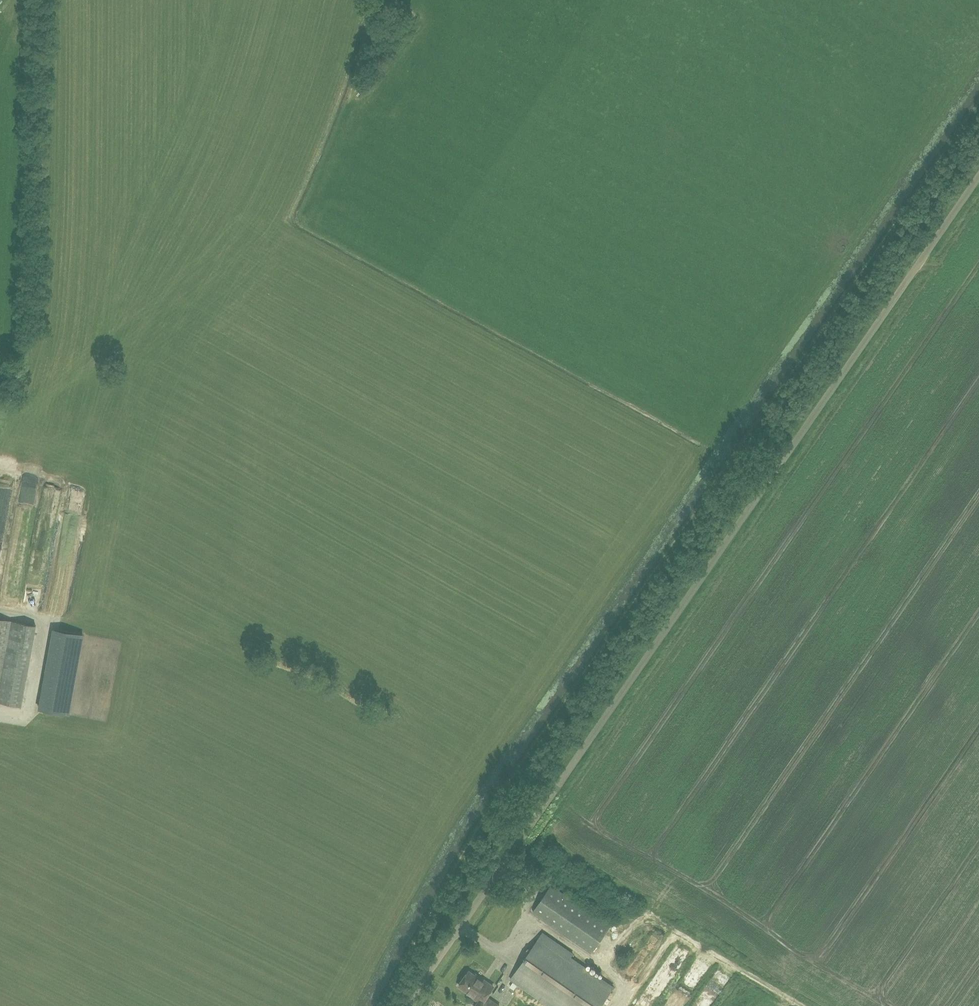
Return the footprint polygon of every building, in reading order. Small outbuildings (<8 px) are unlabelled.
[(6,542),(14,490),(0,488),(0,541),(6,542)] [(67,528),(79,530),(80,523),(68,521),(67,528)] [(34,593),(45,593),(48,559),(37,558),(34,593)] [(12,704),(27,624),(0,619),(0,702),(12,704)] [(53,629),(39,709),(68,714),(83,634),(59,630),(53,629)] [(592,953),(610,926),(552,886),(533,912),(592,953)] [(526,990),(514,1005),(601,1005),(614,987),(540,936),(511,979),(526,990)] [(666,970),(676,977),(688,959),(678,953),(666,970)] [(483,991),(488,983),(476,975),(475,976),(469,971),(459,985),(474,996),(473,997),(475,998),(481,990),(483,991)] [(699,1005),(715,1005),(729,984),(718,976),(699,1005)] [(475,998),(479,1001),(476,1005),(500,1005),(487,997),(493,987),(488,983),(483,991),(481,990),(475,998)]
